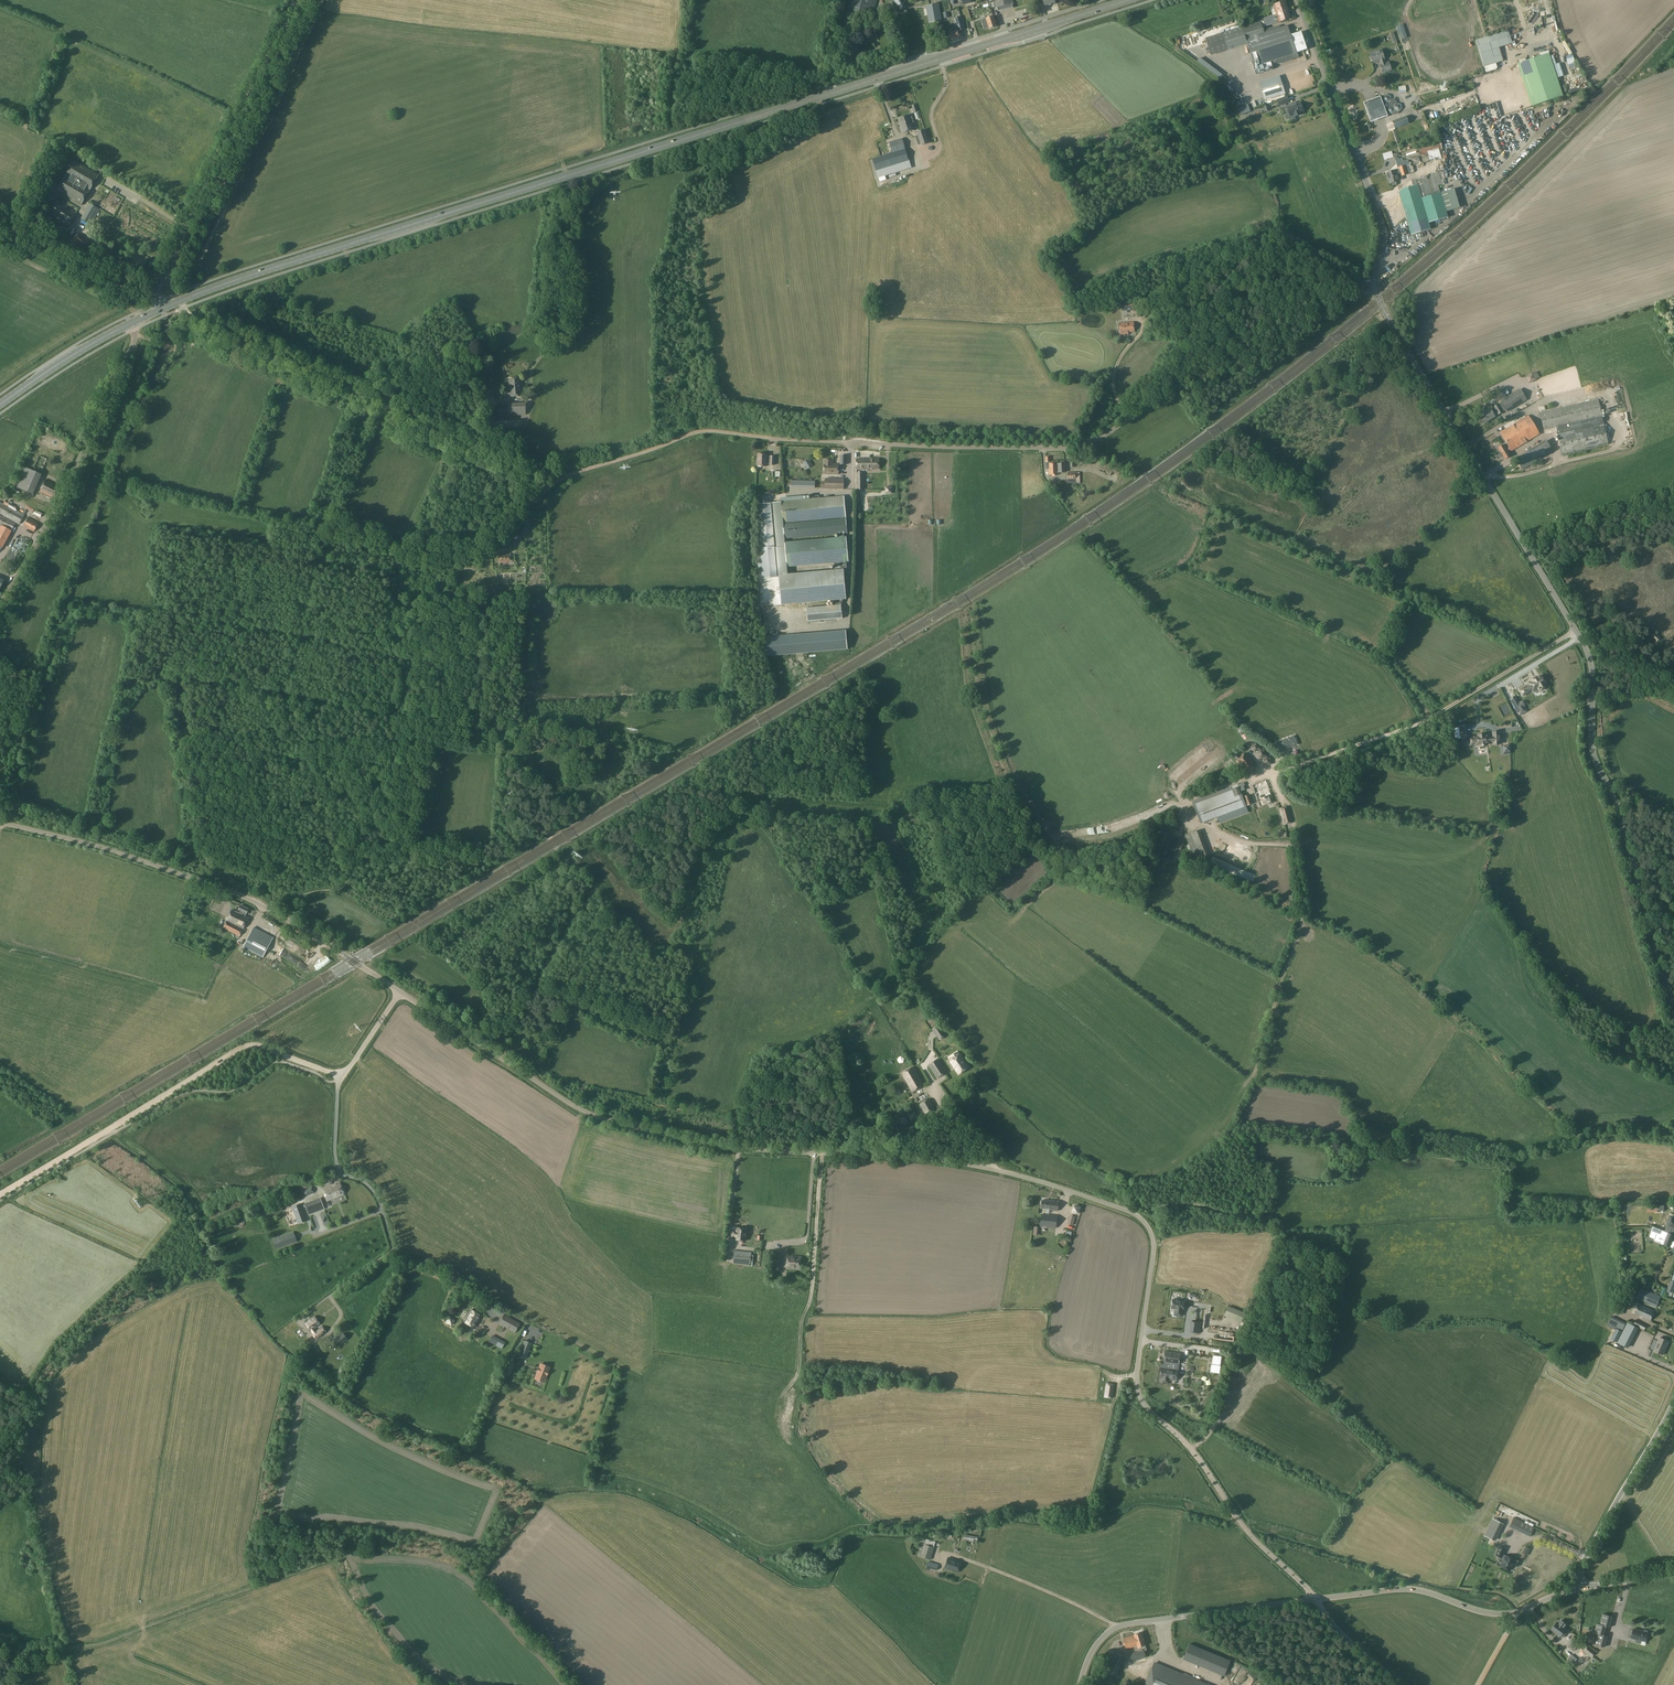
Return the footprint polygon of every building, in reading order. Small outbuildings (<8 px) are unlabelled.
[(645,7),(671,11),(672,0),(669,0),(649,0),(649,1),(646,1),(645,7)] [(873,17),(877,0),(844,0),(842,9),(873,17)] [(909,6),(907,0),(892,0),(898,12),(909,6)] [(991,9),(996,8),(997,8),(998,11),(1013,8),(1012,4),(1013,4),(1013,0),(988,0),(989,5),(990,9),(991,9)] [(1284,22),(1285,20),(1290,19),(1285,2),(1274,5),(1277,15),(1264,19),(1266,26),(1281,22),(1281,23),(1284,22)] [(942,21),(939,3),(926,6),(929,24),(942,21)] [(954,18),(958,31),(964,29),(960,17),(954,18)] [(989,28),(989,29),(996,27),(993,17),(986,19),(989,28)] [(887,22),(878,21),(877,28),(886,30),(887,22)] [(1262,27),(1260,21),(1205,39),(1211,57),(1247,45),(1254,67),(1280,58),(1282,63),(1292,60),(1291,56),(1290,56),(1290,55),(1296,53),(1295,52),(1296,52),(1297,53),(1306,50),(1301,32),(1291,35),(1291,36),(1290,36),(1287,26),(1264,33),(1263,30),(1262,27)] [(1401,40),(1407,38),(1403,24),(1397,26),(1396,26),(1396,28),(1397,28),(1401,40)] [(957,31),(954,32),(953,28),(948,29),(950,33),(948,34),(951,40),(960,38),(957,31)] [(1385,42),(1394,39),(1392,32),(1383,34),(1385,42)] [(1370,53),(1371,56),(1370,56),(1370,57),(1371,60),(1372,61),(1373,61),(1374,63),(1380,61),(1381,65),(1380,65),(1382,70),(1390,67),(1388,62),(1385,63),(1384,60),(1384,59),(1381,50),(1370,53)] [(1517,64),(1531,106),(1563,96),(1549,54),(1517,64)] [(1382,103),(1382,104),(1381,105),(1382,109),(1385,109),(1386,110),(1388,113),(1392,114),(1394,111),(1390,99),(1389,96),(1385,95),(1382,98),(1383,102),(1382,103)] [(1277,100),(1279,106),(1289,102),(1287,96),(1277,100)] [(1366,102),(1363,103),(1371,124),(1374,123),(1388,117),(1385,109),(1382,109),(1381,105),(1382,104),(1382,103),(1380,97),(1366,102)] [(1391,100),(1391,99),(1390,99),(1394,111),(1392,114),(1394,115),(1397,114),(1401,108),(1400,104),(1396,104),(1394,99),(1391,100)] [(1289,114),(1290,117),(1294,115),(1295,117),(1300,115),(1299,113),(1303,112),(1300,103),(1295,105),(1294,103),(1295,103),(1295,102),(1290,104),(1290,105),(1284,107),(1286,115),(1289,114)] [(1248,105),(1238,109),(1240,116),(1251,112),(1248,105)] [(913,117),(910,118),(909,114),(898,118),(902,133),(914,129),(912,121),(914,120),(913,117)] [(1406,117),(1392,122),(1394,128),(1408,123),(1406,117)] [(916,135),(918,145),(921,144),(921,146),(929,143),(924,128),(916,131),(918,135),(916,135)] [(905,149),(902,139),(890,142),(894,153),(905,149)] [(1439,140),(1418,147),(1421,156),(1428,154),(1427,151),(1438,148),(1439,150),(1442,149),(1439,140)] [(905,149),(894,153),(872,159),(876,170),(909,160),(905,149)] [(911,168),(909,160),(876,170),(878,178),(911,168)] [(75,161),(58,190),(81,204),(98,175),(75,161)] [(1408,174),(1405,165),(1398,167),(1401,177),(1408,174)] [(1398,172),(1397,172),(1396,170),(1386,173),(1389,184),(1391,183),(1392,185),(1393,185),(1396,184),(1396,183),(1396,182),(1400,180),(1398,172)] [(1430,175),(1423,177),(1429,196),(1440,193),(1438,185),(1442,184),(1439,174),(1433,176),(1433,175),(1430,176),(1430,175)] [(1403,191),(1398,192),(1411,235),(1431,229),(1429,223),(1448,217),(1440,193),(1429,196),(1423,177),(1412,180),(1413,186),(1402,189),(1403,191)] [(80,209),(82,206),(67,200),(66,203),(80,209)] [(68,226),(76,214),(57,201),(49,214),(68,226)] [(100,210),(90,204),(81,220),(91,225),(100,210)] [(86,251),(92,241),(79,232),(72,242),(86,251)] [(1390,269),(1383,275),(1385,278),(1393,271),(1390,269)] [(1136,310),(1135,302),(1121,303),(1122,311),(1136,310)] [(1128,332),(1134,332),(1133,322),(1120,323),(1120,330),(1119,330),(1119,333),(1120,333),(1120,335),(1128,335),(1128,332)] [(1529,384),(1536,380),(1532,373),(1525,377),(1529,384)] [(508,397),(523,396),(523,392),(520,392),(519,378),(508,379),(509,389),(507,389),(508,397)] [(1499,397),(1498,398),(1501,402),(1505,410),(1510,408),(1511,409),(1526,400),(1520,389),(1506,398),(1504,394),(1499,397)] [(1569,424),(1584,421),(1602,417),(1598,399),(1539,413),(1543,430),(1556,427),(1557,432),(1565,430),(1565,431),(1556,433),(1561,455),(1607,445),(1603,423),(1567,431),(1567,430),(1570,429),(1569,424)] [(508,416),(507,404),(496,404),(497,416),(508,416)] [(1498,404),(1493,407),(1494,409),(1498,415),(1502,413),(1503,412),(1498,404)] [(1490,409),(1479,416),(1483,424),(1495,417),(1492,413),(1493,413),(1491,410),(1494,409),(1493,407),(1490,409)] [(1508,446),(1511,451),(1539,434),(1528,415),(1500,432),(1508,446)] [(37,453),(51,456),(55,439),(41,436),(37,453)] [(1547,443),(1515,460),(1520,469),(1552,452),(1547,443)] [(1505,449),(1502,445),(1498,448),(1505,459),(1510,456),(1511,455),(1509,452),(1511,451),(1508,446),(1505,449)] [(775,456),(767,456),(767,454),(758,453),(757,466),(767,466),(767,464),(770,464),(770,465),(774,466),(775,456)] [(41,471),(45,458),(37,455),(33,468),(41,471)] [(1058,474),(1058,472),(1065,472),(1065,463),(1057,463),(1050,463),(1050,456),(1046,457),(1046,468),(1049,468),(1049,474),(1058,474)] [(805,468),(811,465),(807,458),(801,462),(805,468)] [(879,469),(879,459),(857,459),(857,470),(879,469)] [(839,464),(833,464),(833,460),(824,460),(824,474),(838,475),(839,464)] [(1101,464),(1101,465),(1098,470),(1110,476),(1113,469),(1101,464)] [(32,494),(38,473),(22,468),(16,489),(32,494)] [(54,499),(60,487),(46,480),(40,491),(54,499)] [(843,496),(782,502),(783,522),(845,517),(843,496)] [(19,525),(24,516),(0,502),(0,514),(19,525)] [(787,564),(785,542),(785,539),(784,524),(783,522),(782,502),(772,503),(778,569),(784,568),(784,565),(787,564)] [(763,571),(777,570),(771,503),(758,504),(763,571)] [(0,515),(0,526),(1,526),(11,532),(12,531),(16,523),(0,515)] [(39,523),(28,518),(24,527),(34,532),(39,523)] [(840,537),(785,542),(787,564),(784,565),(784,568),(778,569),(779,575),(793,574),(792,566),(848,561),(846,537),(844,537),(844,533),(847,533),(846,518),(784,524),(785,539),(839,534),(840,537)] [(0,528),(0,547),(3,548),(11,532),(1,526),(0,528)] [(514,529),(507,535),(510,539),(510,540),(513,540),(514,539),(514,537),(517,534),(514,529)] [(511,560),(510,554),(499,554),(500,563),(511,563),(511,562),(512,562),(512,560),(511,560)] [(843,570),(793,574),(779,575),(782,605),(846,599),(843,570)] [(524,581),(524,573),(501,573),(501,581),(518,581),(524,581)] [(807,608),(808,622),(842,618),(841,605),(807,608)] [(847,649),(845,630),(767,637),(769,656),(847,649)] [(1651,636),(1657,642),(1662,639),(1656,632),(1651,636)] [(1529,685),(1520,690),(1523,696),(1532,690),(1533,691),(1538,688),(1539,691),(1545,688),(1543,685),(1546,683),(1541,675),(1537,678),(1536,677),(1536,678),(1536,679),(1534,680),(1533,679),(1531,680),(1531,681),(1528,684),(1529,685)] [(1515,712),(1505,693),(1507,692),(1505,686),(1510,684),(1509,681),(1487,692),(1501,719),(1515,712)] [(785,693),(795,687),(794,685),(783,691),(785,693)] [(1523,706),(1521,702),(1519,703),(1515,697),(1510,699),(1520,715),(1526,711),(1523,707),(1523,706)] [(1533,698),(1524,702),(1526,706),(1535,702),(1533,698)] [(1473,737),(1474,737),(1469,738),(1470,746),(1475,745),(1475,746),(1479,745),(1479,747),(1486,746),(1486,744),(1491,743),(1490,743),(1493,742),(1493,745),(1500,744),(1499,732),(1492,732),(1493,736),(1490,737),(1489,735),(1485,735),(1485,734),(1482,734),(1482,735),(1480,736),(1480,735),(1478,735),(1478,736),(1473,737)] [(1257,753),(1256,759),(1262,760),(1264,750),(1256,748),(1257,744),(1253,743),(1251,752),(1257,753)] [(1236,761),(1244,772),(1247,774),(1257,765),(1246,752),(1236,761)] [(1266,781),(1252,786),(1260,807),(1273,802),(1266,781)] [(1242,782),(1235,785),(1193,801),(1205,832),(1249,815),(1240,792),(1245,790),(1243,786),(1243,785),(1242,783),(1242,782)] [(1243,797),(1247,806),(1253,804),(1249,795),(1243,797)] [(1288,806),(1280,808),(1284,825),(1293,823),(1288,806)] [(1198,831),(1186,835),(1195,860),(1207,856),(1198,831)] [(240,913),(245,915),(248,909),(241,905),(239,910),(240,911),(240,913)] [(232,910),(227,921),(226,921),(223,928),(235,935),(234,936),(237,938),(238,936),(239,937),(243,929),(249,917),(245,915),(240,913),(232,910)] [(253,927),(243,947),(263,958),(273,937),(253,927)] [(299,961),(297,964),(305,969),(307,966),(299,961)] [(284,964),(281,967),(290,976),(293,973),(284,964)] [(932,1029),(939,1040),(946,1035),(939,1024),(932,1029)] [(960,1055),(950,1062),(959,1074),(968,1067),(960,1055)] [(947,1072),(938,1059),(928,1065),(937,1078),(947,1072)] [(923,1085),(913,1067),(902,1073),(912,1091),(923,1085)] [(935,1109),(929,1099),(920,1104),(925,1114),(935,1109)] [(333,1195),(331,1196),(333,1199),(344,1194),(339,1183),(333,1185),(335,1189),(333,1190),(334,1191),(332,1192),(333,1195)] [(1034,1184),(1034,1194),(1044,1194),(1044,1184),(1034,1184)] [(333,1185),(323,1190),(327,1201),(333,1199),(331,1196),(333,1195),(332,1192),(334,1191),(333,1190),(335,1189),(333,1185)] [(311,1187),(309,1188),(302,1190),(304,1197),(314,1193),(311,1187)] [(320,1198),(304,1204),(308,1215),(324,1209),(324,1208),(320,1198)] [(1050,1210),(1058,1211),(1059,1201),(1047,1200),(1047,1201),(1042,1200),(1041,1208),(1050,1209),(1050,1210)] [(307,1220),(301,1203),(292,1207),(298,1224),(307,1220)] [(1040,1226),(1056,1228),(1057,1216),(1042,1214),(1040,1226)] [(1668,1225),(1665,1232),(1673,1235),(1673,1233),(1673,1219),(1670,1217),(1667,1225),(1668,1225)] [(1655,1228),(1653,1227),(1651,1232),(1657,1234),(1654,1240),(1655,1241),(1662,1244),(1670,1247),(1673,1236),(1673,1235),(1665,1232),(1655,1228)] [(746,1241),(747,1229),(737,1228),(737,1231),(733,1231),(732,1236),(736,1236),(736,1240),(746,1241)] [(295,1243),(291,1232),(275,1239),(279,1249),(295,1243)] [(750,1265),(751,1252),(734,1251),(733,1263),(750,1265)] [(788,1255),(787,1268),(800,1269),(801,1256),(788,1255)] [(1656,1307),(1661,1296),(1640,1288),(1636,1299),(1656,1307)] [(1667,1291),(1665,1297),(1671,1299),(1673,1293),(1673,1292),(1667,1290),(1667,1291)] [(1183,1310),(1184,1301),(1173,1300),(1171,1308),(1175,1309),(1174,1315),(1181,1316),(1182,1310),(1183,1310)] [(1635,1314),(1650,1321),(1655,1311),(1639,1304),(1635,1314)] [(1228,1306),(1224,1316),(1241,1323),(1245,1313),(1228,1306)] [(481,1316),(470,1310),(464,1322),(474,1328),(481,1316)] [(1590,1320),(1603,1326),(1606,1319),(1593,1314),(1590,1320)] [(515,1332),(520,1324),(504,1315),(499,1323),(515,1332)] [(320,1324),(314,1316),(305,1323),(313,1333),(316,1331),(314,1329),(320,1324)] [(451,1316),(446,1323),(452,1326),(456,1320),(451,1316)] [(1622,1331),(1626,1323),(1612,1316),(1608,1324),(1616,1328),(1622,1331)] [(1636,1320),(1633,1325),(1637,1327),(1644,1330),(1647,1325),(1636,1320)] [(1190,1332),(1199,1333),(1200,1322),(1192,1321),(1190,1332)] [(298,1338),(304,1332),(295,1322),(289,1328),(298,1338)] [(1628,1323),(1617,1343),(1627,1347),(1637,1328),(1628,1323)] [(313,1333),(313,1334),(312,1334),(316,1339),(326,1332),(322,1327),(316,1331),(313,1333)] [(282,1328),(277,1333),(282,1337),(287,1332),(282,1328)] [(1622,1332),(1616,1329),(1611,1339),(1616,1342),(1622,1332)] [(332,1341),(337,1346),(347,1339),(342,1333),(332,1341)] [(1653,1344),(1656,1335),(1647,1333),(1645,1342),(1653,1344)] [(489,1340),(497,1344),(499,1339),(492,1335),(489,1340)] [(1659,1337),(1654,1351),(1663,1355),(1669,1341),(1659,1337)] [(525,1359),(531,1343),(524,1341),(519,1356),(525,1359)] [(1159,1378),(1170,1380),(1177,1381),(1180,1353),(1165,1351),(1164,1362),(1162,1362),(1159,1378)] [(1221,1356),(1213,1355),(1210,1372),(1219,1373),(1221,1356)] [(545,1375),(547,1375),(548,1371),(546,1370),(548,1367),(542,1365),(541,1368),(539,1367),(537,1372),(539,1373),(537,1377),(543,1379),(545,1375)] [(1104,1397),(1112,1398),(1115,1384),(1106,1383),(1104,1397)] [(1514,1518),(1510,1526),(1529,1536),(1533,1527),(1514,1518)] [(1493,1519),(1485,1536),(1489,1538),(1493,1531),(1498,1533),(1502,1524),(1493,1519)] [(924,1544),(920,1557),(928,1559),(930,1560),(933,1551),(934,1547),(924,1544)] [(1516,1559),(1516,1560),(1506,1555),(1505,1556),(1502,1555),(1505,1549),(1499,1547),(1495,1555),(1501,1558),(1504,1559),(1500,1566),(1510,1571),(1513,1565),(1518,1567),(1520,1561),(1516,1559)] [(958,1572),(961,1562),(948,1558),(945,1568),(958,1572)] [(939,1564),(928,1561),(926,1567),(937,1570),(939,1564)] [(1612,1616),(1603,1614),(1600,1624),(1597,1624),(1594,1633),(1598,1634),(1595,1645),(1605,1648),(1608,1637),(1604,1636),(1607,1626),(1610,1627),(1612,1616)] [(1557,1622),(1552,1629),(1556,1632),(1556,1631),(1558,1632),(1557,1634),(1560,1636),(1566,1629),(1564,1628),(1567,1624),(1561,1620),(1559,1624),(1557,1622)] [(1634,1629),(1631,1638),(1636,1639),(1635,1642),(1641,1644),(1642,1641),(1646,1642),(1648,1632),(1647,1632),(1648,1631),(1644,1630),(1644,1631),(1634,1629)] [(1145,1645),(1141,1632),(1134,1634),(1134,1635),(1123,1639),(1126,1649),(1138,1646),(1138,1647),(1139,1651),(1139,1652),(1144,1651),(1147,1650),(1145,1645)] [(1574,1651),(1581,1642),(1573,1636),(1566,1644),(1574,1651)] [(1180,1654),(1180,1659),(1222,1675),(1223,1675),(1224,1668),(1215,1665),(1222,1665),(1223,1662),(1223,1656),(1194,1646),(1196,1646),(1189,1643),(1187,1643),(1186,1645),(1186,1644),(1183,1652),(1181,1651),(1180,1654)] [(1590,1656),(1592,1657),(1596,1652),(1588,1647),(1585,1651),(1590,1656)] [(1100,1670),(1105,1672),(1116,1677),(1125,1656),(1109,1649),(1100,1670)] [(1139,1651),(1130,1653),(1132,1662),(1147,1657),(1144,1651),(1139,1652),(1139,1651)] [(1570,1656),(1567,1660),(1572,1665),(1575,1661),(1570,1656)] [(1154,1663),(1145,1684),(1207,1684),(1154,1663)]
